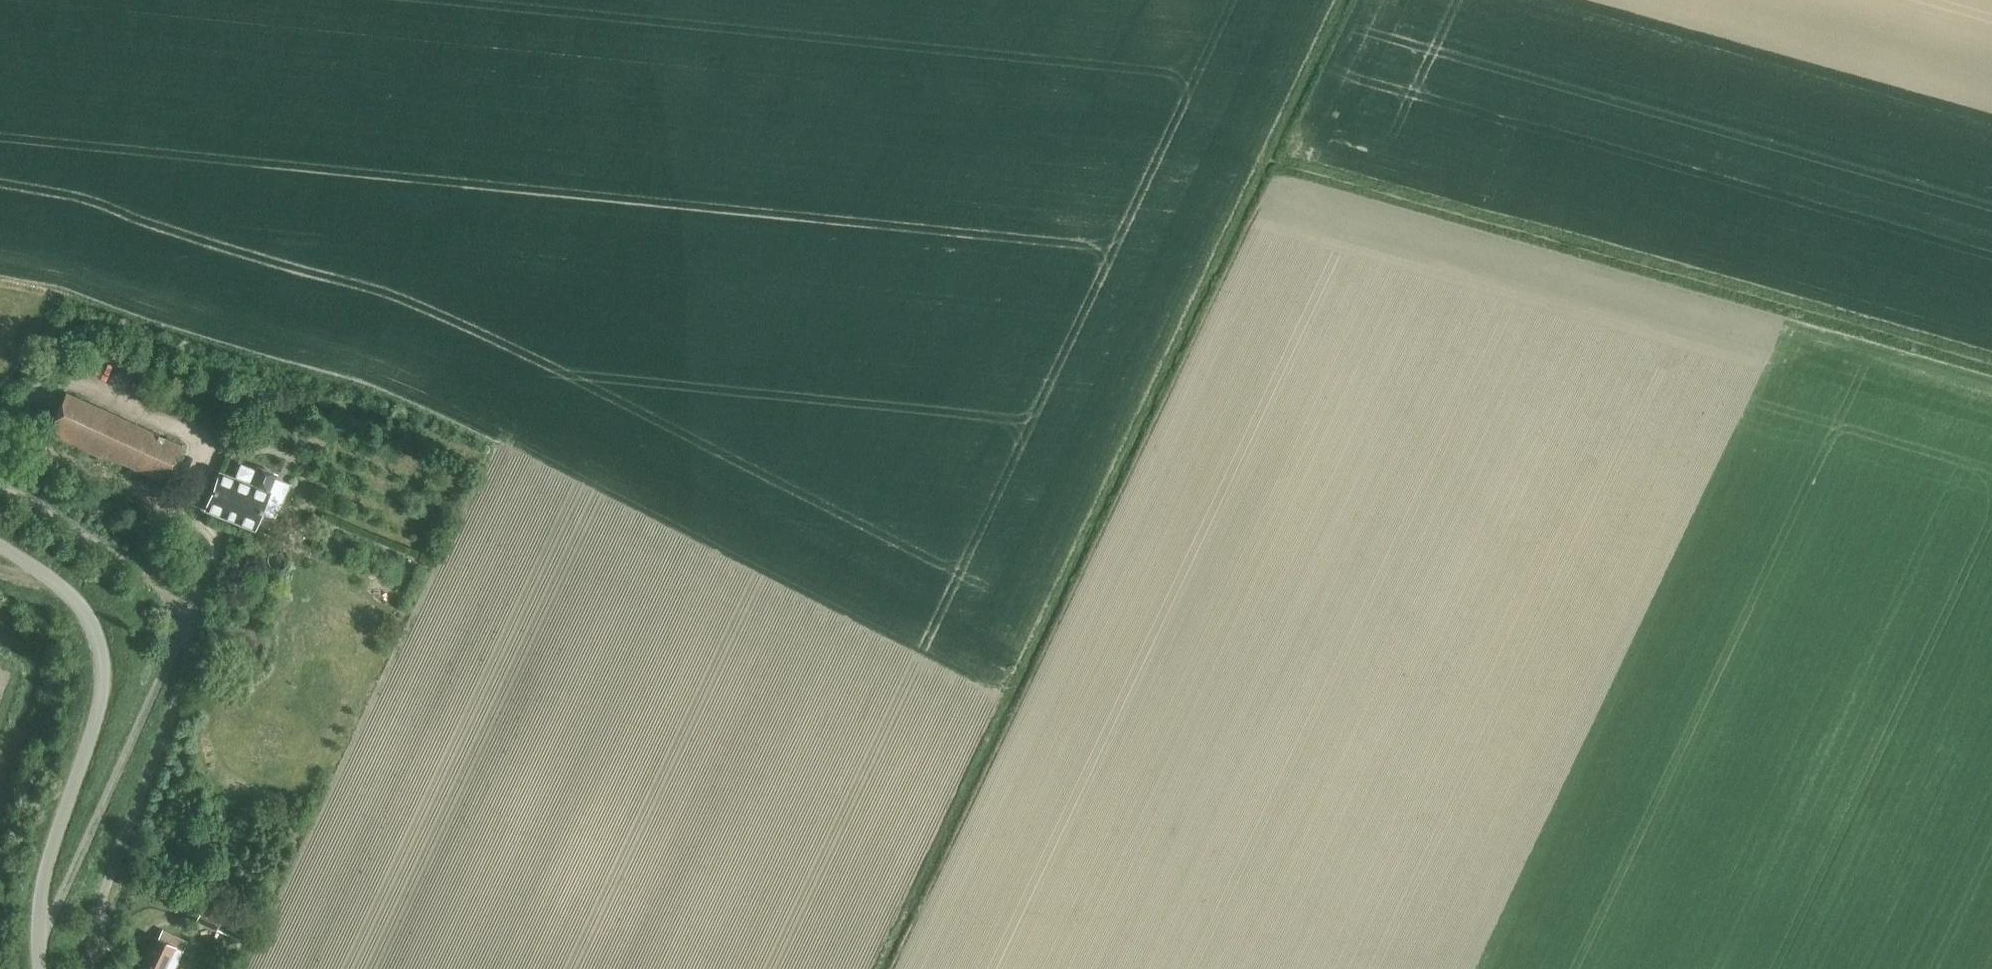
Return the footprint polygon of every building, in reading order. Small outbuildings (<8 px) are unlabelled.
[(119,462),(166,483),(182,446),(65,393),(47,433),(117,465),(119,462)] [(219,473),(204,510),(253,529),(259,513),(274,519),(288,485),(273,479),(275,475),(256,467),(254,472),(240,466),(234,480),(219,473)] [(202,904),(195,921),(216,931),(224,914),(202,904)] [(138,968),(173,968),(187,941),(162,929),(157,939),(153,938),(138,968)]
